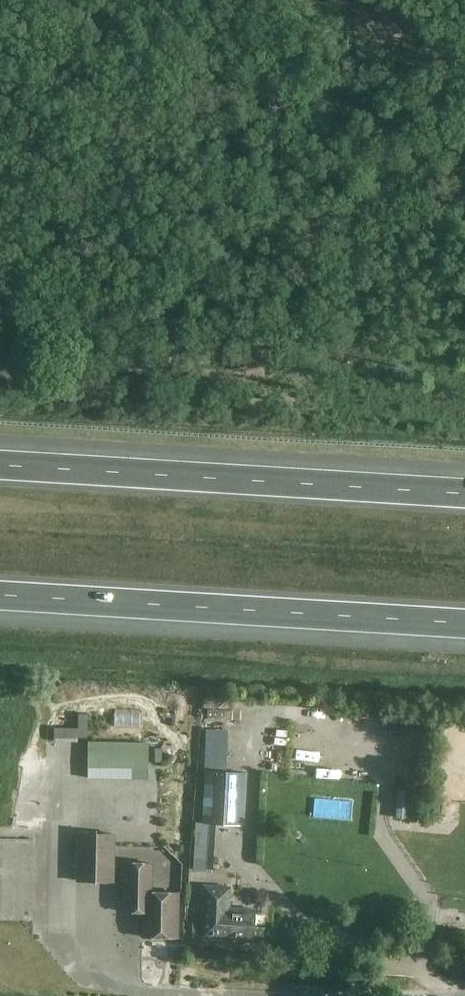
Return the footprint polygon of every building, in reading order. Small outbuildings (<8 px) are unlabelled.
[(53,737),(75,738),(87,738),(88,708),(76,708),(76,727),(54,727),(53,737)] [(115,710),(114,727),(140,727),(140,711),(115,710)] [(88,742),(88,767),(147,769),(147,762),(162,762),(162,749),(150,748),(148,748),(148,743),(88,742)] [(205,771),(202,823),(243,825),(245,773),(205,771)] [(114,834),(77,833),(76,880),(113,881),(114,834)] [(178,937),(178,912),(178,893),(151,892),(152,863),(123,863),(123,911),(142,912),(141,937),(178,937)] [(232,940),(234,914),(254,915),(255,888),(203,886),(200,938),(232,940)]
